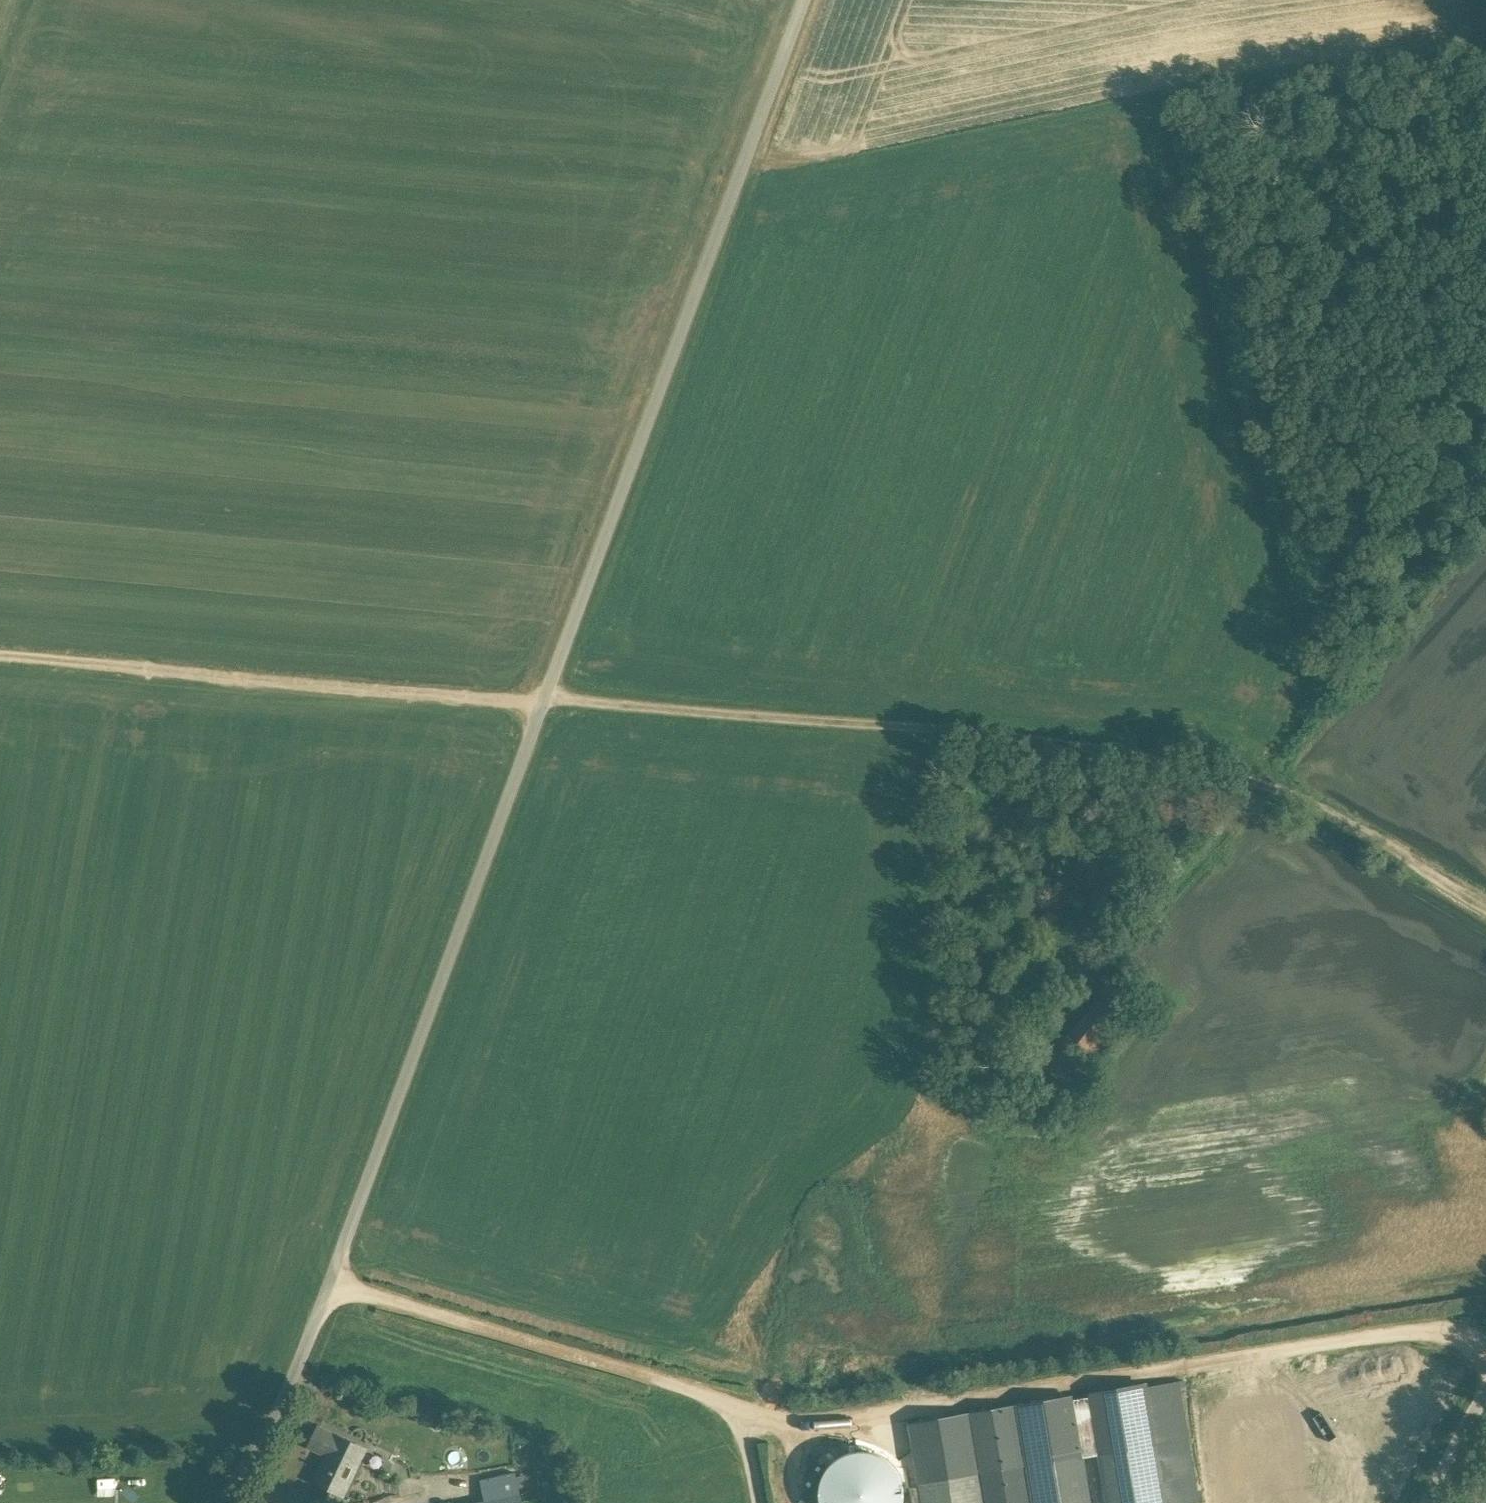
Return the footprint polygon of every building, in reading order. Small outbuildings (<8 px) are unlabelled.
[(1195,1502),(1200,1501),(1180,1380),(1149,1386),(1148,1381),(1088,1391),(1089,1397),(1099,1455),(1108,1502),(1195,1502)] [(1033,1502),(1091,1502),(1084,1458),(1099,1455),(1089,1397),(1074,1399),(1073,1395),(1017,1404),(1033,1502)] [(1017,1404),(909,1422),(919,1485),(922,1502),(1033,1502),(1017,1404)] [(441,1429),(444,1422),(436,1418),(433,1426),(441,1429)] [(326,1455),(330,1457),(318,1482),(344,1495),(366,1448),(337,1434),(336,1435),(318,1426),(309,1446),(327,1454),(326,1455)] [(819,1488),(819,1497),(820,1502),(903,1502),(904,1498),(904,1489),(902,1480),(899,1472),(894,1465),(887,1458),(880,1454),(871,1451),(862,1450),(853,1451),(845,1454),(837,1458),(830,1464),(825,1471),(821,1479),(819,1488)] [(516,1472),(481,1479),(485,1501),(475,1502),(522,1502),(516,1472)] [(919,1485),(909,1486),(912,1502),(922,1502),(919,1485)]
